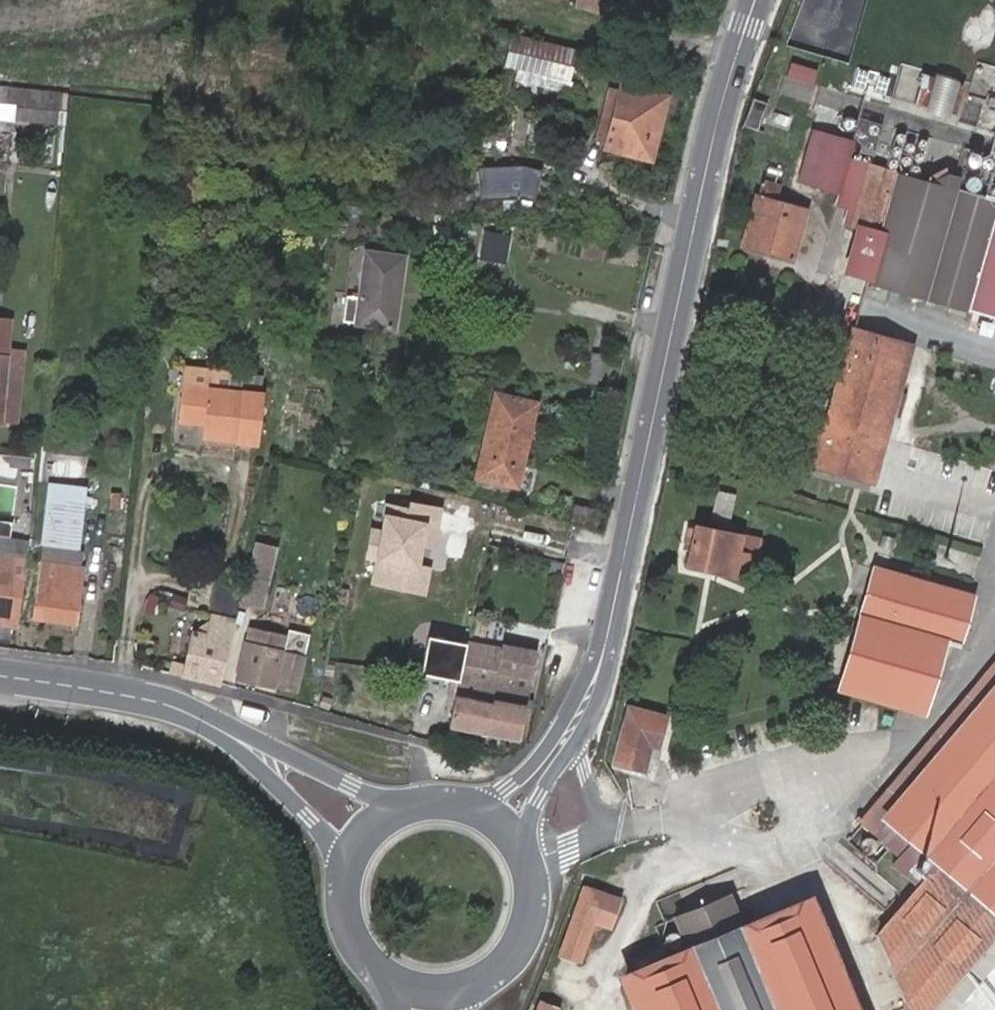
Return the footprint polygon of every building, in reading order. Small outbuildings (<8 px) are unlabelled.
[(573,6),(603,14),(607,0),(575,0),(573,6)] [(517,40),(512,63),(575,78),(580,56),(517,40)] [(966,89),(926,78),(916,114),(957,125),(966,89)] [(0,87),(0,108),(63,116),(65,94),(0,87)] [(654,159),(670,98),(630,87),(614,148),(654,159)] [(751,99),(743,131),(763,136),(770,104),(751,99)] [(0,108),(0,122),(62,129),(63,116),(0,108)] [(856,147),(812,135),(798,188),(842,199),(856,147)] [(484,163),(482,196),(539,201),(541,167),(484,163)] [(868,286),(994,322),(994,206),(852,165),(839,211),(849,215),(844,231),(856,234),(881,241),(869,282),(868,286)] [(766,177),(746,250),(792,263),(808,203),(779,195),(782,180),(766,177)] [(881,241),(856,234),(845,275),(869,282),(881,241)] [(396,330),(407,259),(370,253),(357,323),(396,330)] [(0,318),(0,348),(10,349),(12,319),(0,318)] [(873,485),(911,346),(859,331),(827,448),(809,442),(802,466),(873,485)] [(16,360),(0,358),(0,428),(10,430),(16,360)] [(32,361),(16,360),(10,430),(26,431),(32,361)] [(226,398),(229,380),(185,375),(183,393),(226,398)] [(260,384),(229,380),(226,398),(183,393),(178,428),(198,430),(199,426),(204,427),(201,444),(237,448),(241,413),(256,414),(260,384)] [(540,409),(501,403),(484,484),(524,493),(540,409)] [(256,414),(241,413),(237,448),(252,450),(256,414)] [(85,487),(49,484),(43,547),(80,550),(85,487)] [(378,559),(373,582),(428,593),(445,509),(383,496),(370,558),(378,559)] [(732,534),(740,507),(720,500),(713,528),(732,534)] [(751,591),(763,550),(709,534),(707,542),(699,540),(694,558),(702,560),(698,575),(751,591)] [(21,615),(28,540),(0,538),(0,613),(21,615)] [(80,550),(43,547),(43,560),(83,563),(84,550),(80,550)] [(897,554),(893,571),(925,581),(930,563),(897,554)] [(83,563),(43,560),(37,618),(81,622),(83,563)] [(254,565),(242,617),(260,622),(274,570),(254,565)] [(935,584),(965,593),(971,574),(941,565),(935,584)] [(888,570),(851,697),(930,718),(951,642),(965,593),(935,584),(925,581),(893,571),(888,570)] [(211,606),(236,612),(242,591),(216,584),(211,606)] [(965,593),(951,642),(969,647),(983,598),(965,593)] [(0,613),(0,625),(20,626),(21,615),(0,613)] [(194,637),(183,680),(221,690),(235,625),(212,620),(207,639),(194,637)] [(304,658),(292,655),(285,653),(288,642),(251,633),(240,682),(296,695),(304,658)] [(463,666),(467,641),(428,634),(422,673),(461,679),(453,729),(524,740),(538,652),(503,646),(499,671),(463,666)] [(994,982),(994,670),(862,817),(918,867),(917,869),(917,873),(918,874),(920,876),(924,877),(927,875),(940,886),(891,941),(924,1009),(970,1009),(994,982)] [(641,724),(627,721),(617,768),(647,774),(655,746),(666,748),(674,719),(644,711),(641,724)] [(865,843),(864,845),(865,849),(868,852),(871,853),(875,853),(877,851),(879,849),(880,845),(880,843),(877,839),(873,837),(868,838),(867,839),(865,843)] [(586,886),(559,950),(586,961),(601,923),(619,930),(630,905),(586,886)] [(815,908),(747,933),(737,905),(680,926),(690,955),(631,977),(643,1009),(854,1009),(815,908)]
